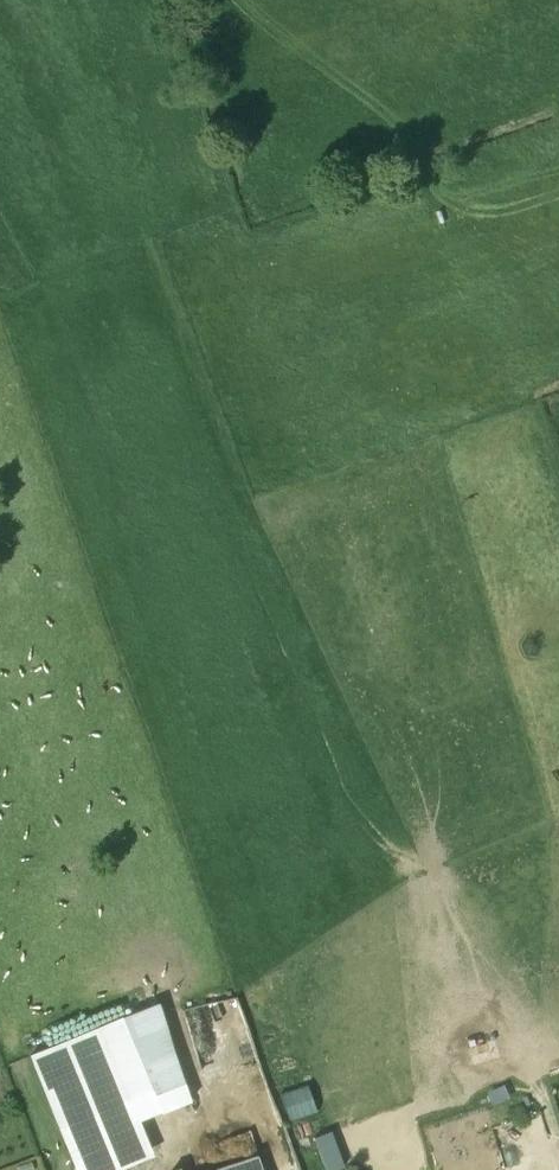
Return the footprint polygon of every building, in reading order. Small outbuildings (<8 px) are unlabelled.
[(121,1020),(158,1110),(188,1097),(160,1004),(121,1020)] [(31,1057),(77,1169),(122,1169),(137,1164),(150,1159),(134,1120),(158,1110),(121,1020),(112,1024),(31,1057)] [(257,1155),(213,1169),(262,1169),(257,1155)]
